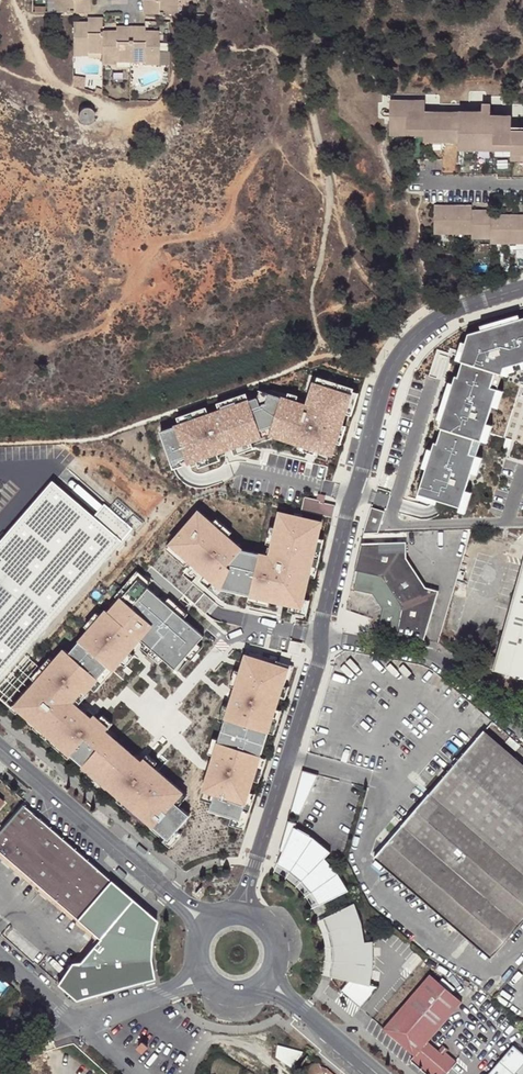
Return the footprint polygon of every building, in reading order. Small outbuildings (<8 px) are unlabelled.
[(143,14),(159,14),(162,14),(162,13),(175,14),(175,4),(172,4),(172,0),(143,0),(143,14)] [(93,50),(102,50),(102,36),(103,35),(103,33),(102,32),(102,31),(102,17),(88,17),(87,17),(88,22),(88,27),(84,27),(84,22),(73,22),(73,54),(88,54),(88,53),(88,48),(93,48),(93,50)] [(121,59),(130,59),(130,45),(131,44),(131,41),(130,41),(130,26),(116,25),(116,31),(116,36),(113,36),(113,31),(102,31),(102,32),(103,33),(103,35),(102,36),(102,50),(102,53),(102,63),(117,63),(117,61),(117,57),(121,57),(121,59)] [(144,63),(159,64),(159,31),(148,31),(148,36),(145,36),(145,31),(145,26),(130,26),(130,41),(131,41),(131,44),(130,45),(130,59),(139,59),(139,57),(144,57),(144,62),(144,63)] [(390,102),(389,135),(406,135),(406,159),(442,160),(441,175),(496,175),(496,178),(522,178),(522,133),(512,133),(512,128),(512,117),(491,117),(482,117),(459,117),(459,118),(424,117),(424,112),(424,102),(390,102)] [(84,107),(83,108),(82,108),(81,109),(80,110),(79,111),(79,113),(78,114),(78,116),(78,117),(79,118),(79,120),(80,121),(81,122),(82,123),(84,123),(85,124),(86,124),(88,124),(90,124),(91,123),(93,122),(94,121),(94,120),(95,119),(95,117),(96,116),(95,114),(95,113),(95,112),(94,110),(93,109),(92,108),(91,108),(89,107),(88,107),(87,107),(85,107),(84,107)] [(471,211),(471,207),(434,207),(434,234),(471,234),(471,238),(490,238),(490,243),(522,243),(522,216),(490,215),(490,211),(471,211)] [(418,494),(461,507),(476,455),(470,453),(474,439),(481,441),(497,388),(490,386),(495,372),(501,374),(504,367),(522,361),(522,317),(468,333),(462,351),(459,361),(462,361),(458,376),(455,375),(452,383),(449,392),(439,427),(442,428),(437,443),(434,442),(432,450),(429,459),(418,494)] [(490,386),(497,388),(501,374),(495,372),(490,386)] [(315,379),(313,386),(328,391),(330,383),(315,379)] [(161,432),(171,464),(186,458),(195,455),(196,461),(217,454),(216,449),(231,445),(232,450),(251,443),(263,439),(261,433),(271,429),(296,437),(307,441),(305,444),(316,447),(330,451),(333,441),(338,423),(344,412),(350,392),(335,387),(332,392),(328,391),(313,386),(308,384),(304,396),(270,387),(268,395),(266,401),(259,403),(258,399),(248,403),(220,412),(208,416),(180,426),(161,432)] [(350,392),(344,412),(349,414),(356,393),(350,392)] [(259,393),(258,399),(259,403),(266,401),(268,395),(259,393)] [(217,406),(220,412),(248,403),(246,396),(217,406)] [(177,418),(180,426),(208,416),(206,409),(177,418)] [(338,423),(333,441),(340,443),(345,425),(338,423)] [(261,433),(263,439),(270,437),(294,444),(296,437),(271,429),(261,433)] [(470,453),(476,455),(481,441),(474,439),(470,453)] [(251,443),(232,450),(235,456),(253,450),(251,443)] [(316,447),(305,444),(303,451),(314,454),(316,447)] [(217,454),(196,461),(198,468),(219,461),(217,454)] [(186,458),(171,464),(173,470),(180,467),(188,464),(186,458)] [(38,636),(39,638),(45,631),(43,630),(102,562),(104,563),(109,557),(108,555),(131,529),(106,508),(96,520),(51,482),(0,542),(0,680),(38,636)] [(302,510),(315,514),(318,503),(319,501),(305,497),(302,510)] [(318,503),(315,514),(332,518),(335,507),(318,503)] [(368,527),(379,531),(386,510),(374,506),(368,527)] [(199,513),(173,542),(184,551),(182,555),(190,561),(195,566),(203,556),(208,561),(200,570),(207,577),(222,589),(250,596),(269,600),(291,605),(302,608),(304,599),(309,576),(318,540),(310,538),(314,522),(280,513),(277,529),(273,546),(272,549),(275,550),(273,558),(267,557),(251,553),(250,559),(238,555),(243,550),(228,537),(213,525),(199,513)] [(217,520),(213,525),(228,537),(232,533),(217,520)] [(310,538),(318,540),(322,524),(314,522),(310,538)] [(267,544),(273,546),(277,529),(271,528),(267,544)] [(324,540),(318,540),(309,576),(315,578),(324,540)] [(184,551),(173,542),(167,550),(186,566),(190,561),(182,555),(184,551)] [(396,635),(424,640),(438,591),(426,587),(406,558),(406,542),(361,543),(354,570),(358,571),(354,590),(372,593),(382,609),(379,628),(397,631),(396,635)] [(251,553),(243,550),(238,555),(250,559),(251,553)] [(203,556),(195,566),(200,570),(208,561),(203,556)] [(493,669),(522,678),(522,563),(496,658),(495,662),(493,669)] [(138,577),(146,585),(150,580),(137,569),(115,594),(120,598),(138,577)] [(197,642),(204,635),(183,617),(165,601),(146,585),(138,577),(120,598),(109,610),(107,608),(101,615),(90,628),(69,652),(65,648),(54,660),(36,680),(25,694),(26,695),(17,706),(36,723),(37,722),(72,752),(71,753),(83,764),(86,761),(110,781),(107,785),(108,785),(120,796),(121,795),(141,812),(140,813),(147,819),(166,836),(168,838),(177,828),(189,814),(178,804),(174,800),(182,791),(155,767),(143,757),(141,760),(106,729),(108,727),(99,718),(93,713),(91,717),(83,709),(81,711),(78,708),(77,710),(67,701),(73,694),(80,701),(81,700),(76,696),(82,688),(85,691),(86,691),(91,685),(116,656),(121,660),(129,650),(140,637),(145,641),(163,657),(175,668),(186,655),(197,642)] [(222,589),(207,577),(203,581),(218,594),(222,589)] [(165,601),(183,617),(187,613),(169,596),(165,601)] [(269,600),(250,596),(249,603),(268,607),(269,600)] [(302,608),(291,605),(289,612),(307,616),(310,600),(304,599),(302,608)] [(90,628),(101,615),(96,611),(85,624),(90,628)] [(428,639),(440,641),(443,629),(430,626),(428,639)] [(302,641),(289,638),(287,651),(299,654),(302,641)] [(163,657),(145,641),(141,645),(159,661),(163,657)] [(197,642),(186,655),(190,659),(202,646),(197,642)] [(129,650),(121,660),(125,664),(134,654),(129,650)] [(294,665),(247,650),(244,660),(239,675),(238,679),(246,681),(243,689),(235,687),(233,695),(228,710),(222,728),(217,743),(215,752),(219,753),(217,761),(212,759),(210,765),(208,764),(205,775),(207,776),(206,778),(218,782),(212,801),(210,809),(232,816),(240,818),(249,790),(253,778),(260,755),(268,730),(275,707),(279,695),(283,684),(287,685),(294,665)] [(36,680),(54,660),(50,656),(32,676),(36,680)] [(116,656),(91,685),(95,689),(121,660),(116,656)] [(239,675),(244,660),(238,659),(233,674),(239,675)] [(246,681),(238,679),(235,687),(243,689),(246,681)] [(287,685),(283,684),(279,695),(285,697),(289,685),(287,685)] [(76,696),(81,700),(87,692),(86,691),(85,691),(82,688),(76,696)] [(228,710),(233,695),(227,693),(222,708),(228,710)] [(91,717),(93,713),(79,701),(80,701),(73,694),(67,701),(77,710),(78,708),(81,711),(83,709),(91,717)] [(281,709),(275,707),(268,730),(274,732),(281,709)] [(99,718),(108,727),(112,722),(103,714),(99,718)] [(72,752),(37,722),(36,723),(33,726),(68,756),(71,753),(72,752)] [(217,743),(222,728),(217,726),(212,741),(217,743)] [(484,731),(376,857),(489,955),(522,917),(522,765),(484,731)] [(143,757),(155,767),(159,763),(147,752),(143,757)] [(266,757),(260,755),(253,778),(258,780),(266,757)] [(110,781),(86,761),(83,764),(82,766),(106,787),(108,785),(107,785),(110,781)] [(299,815),(318,774),(301,769),(289,812),(299,815)] [(218,782),(206,778),(200,797),(212,801),(218,782)] [(240,818),(232,816),(230,823),(243,827),(255,792),(249,790),(240,818)] [(182,791),(174,800),(178,804),(187,795),(182,791)] [(141,812),(121,795),(120,796),(117,799),(144,822),(147,819),(140,813),(141,812)] [(82,920),(112,885),(23,807),(0,834),(0,850),(82,920)] [(321,904),(348,891),(338,873),(324,858),(330,852),(313,838),(294,827),(296,822),(287,820),(278,851),(281,852),(277,862),(290,870),(298,876),(306,883),(311,889),(321,904)] [(168,838),(166,836),(163,839),(170,845),(182,832),(177,828),(168,838)] [(102,938),(132,903),(112,885),(82,920),(102,938)] [(75,998),(149,979),(145,960),(146,939),(151,919),(132,903),(102,938),(104,940),(81,967),(74,967),(74,980),(66,979),(63,984),(64,988),(75,998)] [(359,1006),(377,985),(370,984),(373,961),(373,940),(365,941),(361,922),(354,904),(325,918),(330,931),(334,947),(334,962),(332,977),(350,981),(341,992),(359,1006)] [(151,919),(146,939),(154,941),(159,925),(151,919)] [(146,939),(145,960),(153,959),(154,941),(146,939)] [(157,976),(153,959),(145,960),(149,979),(157,976)] [(429,973),(383,1027),(414,1054),(427,1040),(461,1000),(429,973)] [(437,1049),(427,1040),(414,1054),(412,1058),(430,1073),(444,1073),(456,1060),(445,1051),(442,1054),(437,1049)] [(145,1042),(139,1048),(144,1053),(149,1047),(145,1042)] [(442,1054),(445,1051),(447,1048),(442,1043),(437,1049),(442,1054)] [(486,1073),(522,1073),(522,1053),(513,1044),(486,1073)] [(278,1058),(292,1068),(304,1052),(278,1045),(276,1058),(278,1058)] [(301,1072),(303,1073),(318,1073),(323,1071),(327,1072),(328,1071),(327,1071),(327,1069),(322,1066),(321,1062),(320,1061),(307,1068),(304,1071),(301,1072)]
